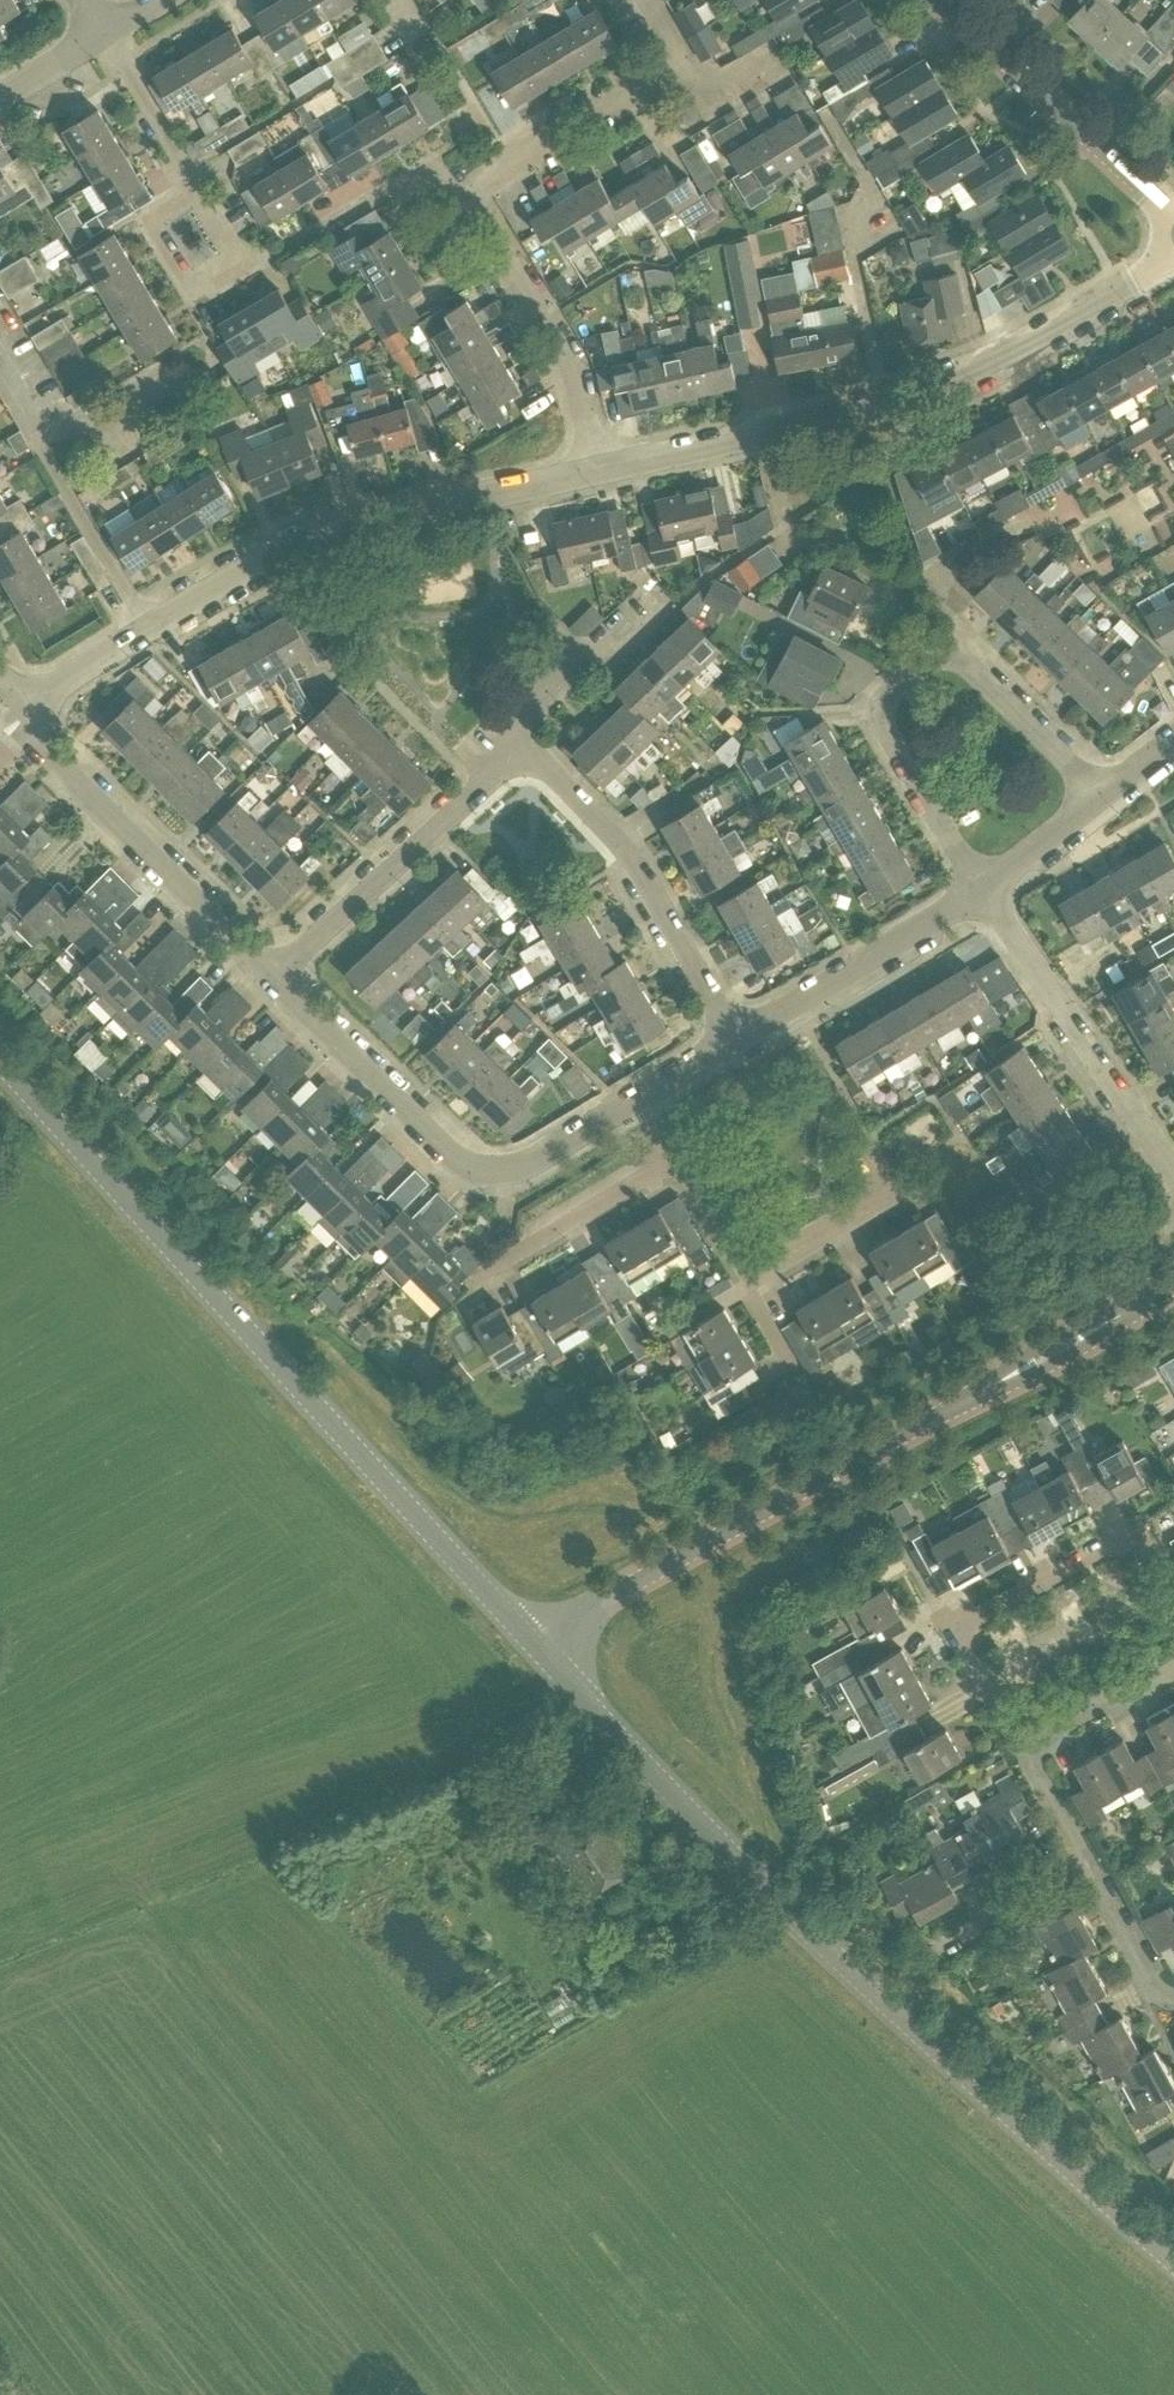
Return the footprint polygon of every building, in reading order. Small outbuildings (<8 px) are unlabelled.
[(8,34),(2,23),(21,12),(14,0),(0,0),(0,39),(8,34)] [(253,38),(272,69),(280,64),(286,61),(278,48),(302,34),(281,0),(256,15),(265,30),(253,38)] [(327,18),(316,0),(281,0),(302,34),(317,24),(323,34),(333,28),(327,18)] [(354,3),(352,0),(316,0),(327,18),(354,3)] [(555,0),(533,0),(539,10),(555,0)] [(803,20),(802,18),(796,9),(810,0),(768,0),(779,17),(732,45),(739,57),(787,29),(803,20)] [(787,29),(794,40),(813,29),(828,54),(873,26),(858,0),(856,0),(829,16),(823,6),(803,20),(787,29)] [(1062,10),(1072,18),(1070,20),(1083,32),(1079,36),(1091,47),(1094,43),(1122,13),(1107,0),(1072,0),(1062,10)] [(1144,34),(1146,36),(1165,52),(1173,34),(1173,2),(1144,34)] [(504,31),(521,21),(514,8),(497,18),(504,31)] [(688,35),(706,24),(697,9),(679,20),(688,35)] [(591,60),(617,45),(597,12),(571,27),(591,60)] [(1094,43),(1091,47),(1102,56),(1105,53),(1119,66),(1128,57),(1146,36),(1144,34),(1122,13),(1094,43)] [(488,41),(504,31),(497,18),(480,28),(488,41)] [(693,43),(711,33),(706,24),(688,35),(693,43)] [(830,102),(867,80),(861,70),(890,53),(873,26),(828,54),(843,79),(823,91),(830,102)] [(565,76),(591,60),(571,27),(545,42),(565,76)] [(232,29),(206,45),(226,78),(252,63),(260,76),(272,69),(253,38),(242,45),(232,29)] [(351,65),(382,46),(374,34),(344,52),(349,61),(351,65)] [(539,91),(565,76),(545,42),(519,57),(539,91)] [(202,93),(226,78),(206,45),(181,60),(202,93)] [(359,77),(389,59),(382,46),(351,65),(359,77)] [(351,65),(349,61),(344,52),(327,63),(334,75),(351,65)] [(513,106),(539,91),(519,57),(493,72),(513,106)] [(209,106),(202,93),(181,60),(155,75),(174,106),(165,112),(174,128),(209,106)] [(896,115),(941,88),(925,61),(896,79),(889,67),(867,80),(830,102),(829,103),(842,124),(859,101),(880,89),(896,115)] [(342,87),(359,77),(351,65),(334,75),(342,87)] [(383,108),(404,143),(430,127),(409,92),(402,81),(388,89),(395,100),(383,108)] [(776,126),(775,127),(787,146),(797,140),(809,160),(813,164),(820,160),(817,155),(833,146),(820,125),(823,124),(797,82),(785,90),(774,97),(782,110),(788,119),(776,126)] [(1167,109),(1173,102),(1173,93),(1166,86),(1144,110),(1156,121),(1167,109)] [(877,176),(933,143),(927,131),(956,114),(941,88),(896,115),(911,140),(890,152),(888,148),(865,162),(874,178),(877,176)] [(756,96),(746,102),(747,102),(751,110),(761,104),(757,97),(756,96)] [(787,146),(775,127),(776,126),(763,103),(761,104),(751,110),(765,132),(753,140),(764,160),(774,154),(786,174),(787,173),(791,178),(798,173),(795,168),(809,160),(797,140),(787,146)] [(378,158),(404,143),(383,108),(357,123),(378,158)] [(734,109),(724,115),(725,115),(729,124),(739,117),(734,110),(734,109)] [(81,156),(115,136),(99,110),(65,130),(81,156)] [(233,136),(250,126),(242,113),(226,123),(233,136)] [(738,137),(749,130),(741,117),(729,124),(738,137)] [(203,154),(233,136),(226,123),(195,142),(193,139),(184,144),(193,159),(202,153),(203,154)] [(369,164),(378,158),(357,123),(332,138),(324,125),(311,132),(330,164),(342,157),(352,174),(355,179),(372,169),(369,164)] [(236,162),(267,143),(260,131),(228,149),(236,162)] [(319,170),(330,164),(311,132),(298,140),(299,141),(274,157),(282,169),(302,204),(329,187),(319,170)] [(876,150),(866,132),(864,133),(853,140),(858,149),(864,158),(876,150)] [(965,174),(986,161),(970,134),(939,152),(933,143),(897,164),(903,176),(925,162),(941,188),(949,183),(965,174)] [(96,182),(130,162),(115,136),(81,156),(96,182)] [(774,154),(764,160),(753,140),(730,154),(741,172),(732,177),(745,198),(763,186),(764,187),(765,186),(768,191),(776,187),(773,181),(786,174),(774,154)] [(650,162),(662,155),(653,141),(642,148),(650,162)] [(963,224),(1002,201),(996,191),(1025,174),(1009,148),(986,161),(965,174),(980,199),(956,213),(963,224)] [(32,191),(45,184),(26,152),(13,160),(32,191)] [(628,175),(639,168),(631,155),(620,162),(628,175)] [(583,176),(595,169),(586,156),(575,163),(583,176)] [(13,160),(2,167),(0,164),(0,201),(15,192),(20,199),(32,192),(32,191),(13,160)] [(106,228),(137,209),(130,197),(146,188),(130,162),(96,182),(110,206),(97,214),(106,228)] [(704,192),(699,195),(688,177),(678,183),(666,164),(643,178),(655,197),(666,191),(677,210),(686,225),(714,208),(704,192)] [(276,219),(302,204),(282,169),(255,185),(265,200),(273,213),(276,219)] [(561,189),(572,183),(564,169),(553,176),(561,189)] [(643,178),(621,191),(633,211),(634,211),(643,205),(651,218),(652,219),(654,224),(655,223),(659,229),(667,224),(663,219),(677,210),(666,191),(655,197),(643,178)] [(633,211),(621,191),(610,198),(599,179),(576,193),(588,212),(600,205),(611,224),(611,225),(614,230),(622,225),(618,220),(633,211)] [(539,203),(550,196),(542,183),(531,189),(539,203)] [(32,191),(32,192),(42,208),(54,200),(45,184),(32,191)] [(835,199),(848,201),(850,190),(836,188),(835,199)] [(600,205),(588,212),(576,193),(554,206),(566,226),(576,220),(588,238),(592,244),(599,239),(596,233),(611,225),(611,224),(600,205)] [(1009,248),(1053,221),(1037,195),(1009,211),(1002,201),(963,224),(970,236),(994,222),(1009,248)] [(258,222),(273,213),(265,200),(250,209),(258,222)] [(909,235),(932,230),(914,202),(896,214),(909,235)] [(809,211),(812,226),(838,220),(835,205),(809,211)] [(576,220),(566,226),(554,206),(532,220),(543,239),(554,233),(566,252),(570,257),(577,252),(574,247),(588,238),(576,220)] [(92,236),(83,220),(70,227),(80,243),(92,236)] [(816,241),(842,235),(838,220),(812,226),(816,241)] [(1053,221),(1009,248),(1024,274),(993,292),(1002,308),(1049,280),(1040,266),(1069,249),(1053,221)] [(374,279),(408,259),(391,231),(377,239),(369,226),(332,248),(347,275),(365,264),(374,279)] [(967,256),(960,229),(928,238),(928,237),(910,241),(917,263),(933,258),(935,265),(967,256)] [(29,234),(19,241),(26,252),(37,246),(29,234)] [(845,250),(842,235),(816,241),(819,254),(811,256),(812,257),(820,256),(845,250)] [(96,282),(131,262),(115,236),(81,256),(96,282)] [(851,278),(845,250),(820,256),(812,257),(819,286),(851,278)] [(33,267),(26,255),(0,270),(0,283),(2,286),(33,267)] [(408,259),(374,279),(381,291),(362,303),(383,339),(421,316),(407,294),(423,285),(408,259)] [(758,319),(753,293),(761,291),(755,261),(728,266),(734,296),(736,296),(740,322),(758,319)] [(112,308),(146,288),(131,262),(96,282),(112,308)] [(9,298),(41,279),(33,267),(2,286),(9,298)] [(910,345),(950,336),(945,316),(966,312),(958,272),(924,278),(927,297),(901,303),(910,345)] [(800,318),(795,294),(794,277),(770,282),(773,295),(767,296),(775,338),(773,338),(779,371),(814,364),(808,331),(805,317),(800,318)] [(127,334),(161,313),(146,288),(112,308),(127,334)] [(326,336),(324,332),(314,315),(302,296),(288,304),(280,290),(252,307),(276,348),(296,336),(304,349),(326,336)] [(489,319),(503,311),(496,300),(483,308),(489,319)] [(461,336),(481,324),(467,301),(448,312),(445,307),(419,323),(442,361),(467,346),(461,336)] [(823,328),(808,331),(814,364),(858,356),(851,323),(849,323),(845,304),(820,309),(823,328)] [(314,315),(324,332),(339,323),(329,306),(314,315)] [(254,361),(276,348),(252,307),(223,324),(231,338),(217,347),(240,387),(263,373),(254,361)] [(142,359),(176,339),(161,313),(127,334),(142,359)] [(40,350),(71,332),(63,317),(32,336),(40,350)] [(696,321),(700,336),(702,347),(689,350),(694,371),(705,369),(711,391),(712,397),(724,394),(723,388),(737,385),(736,380),(751,377),(745,348),(728,352),(731,363),(720,366),(715,344),(713,333),(709,318),(696,321)] [(503,341),(516,333),(510,322),(496,330),(503,341)] [(683,322),(671,325),(672,331),(675,342),(687,340),(683,322)] [(474,358),(494,346),(481,324),(461,336),(467,346),(442,361),(446,368),(452,365),(461,379),(480,368),(474,358)] [(1171,372),(1173,370),(1173,348),(1164,330),(1161,324),(1143,333),(1146,340),(1139,344),(1158,379),(1159,379),(1163,386),(1173,380),(1173,378),(1171,372)] [(1164,330),(1173,348),(1173,324),(1164,330)] [(699,400),(697,394),(710,391),(711,391),(705,369),(694,371),(689,350),(687,340),(675,342),(672,331),(660,334),(662,345),(664,355),(669,377),(680,375),(685,397),(686,403),(699,400)] [(47,361),(78,342),(71,332),(40,350),(47,361)] [(639,361),(633,335),(620,338),(626,364),(612,367),(617,389),(629,386),(636,414),(648,412),(647,405),(660,403),(655,380),(643,382),(639,361)] [(516,363),(529,355),(523,344),(509,352),(516,363)] [(1133,393),(1158,379),(1139,344),(1114,358),(1133,393)] [(507,368),(494,347),(494,346),(474,358),(480,368),(461,379),(455,383),(460,390),(465,387),(474,401),(474,402),(494,390),(488,380),(507,368)] [(680,375),(669,377),(664,355),(639,361),(643,382),(655,380),(660,403),(661,408),(674,406),(672,400),(685,397),(680,375)] [(1108,407),(1133,393),(1114,358),(1089,373),(1108,407)] [(1108,407),(1089,373),(1085,366),(1067,376),(1070,383),(1064,387),(1083,421),(1108,407)] [(530,386),(543,377),(536,367),(523,374),(530,386)] [(474,402),(474,401),(468,405),(473,413),(479,409),(489,426),(510,414),(503,403),(521,392),(507,368),(488,380),(494,390),(474,402)] [(75,408),(106,390),(99,377),(68,396),(75,408)] [(269,427),(290,484),(323,471),(314,448),(327,443),(322,430),(327,428),(309,382),(295,387),(299,397),(306,394),(308,400),(287,408),(290,418),(269,427)] [(386,385),(370,389),(387,449),(417,441),(413,428),(433,423),(417,396),(405,399),(407,407),(393,411),(386,385)] [(356,458),(387,449),(370,389),(369,387),(352,392),(355,402),(327,410),(333,432),(348,428),(356,458)] [(1059,435),(1083,421),(1064,387),(1038,401),(1040,406),(1029,412),(1049,449),(1063,442),(1059,435)] [(1049,449),(1029,412),(1016,419),(1010,408),(994,416),(997,423),(988,427),(1007,463),(1032,449),(1036,456),(1049,449)] [(1173,425),(1173,410),(1150,423),(1157,435),(1173,425)] [(1007,463),(988,427),(985,421),(969,430),(972,436),(963,441),(982,476),(1007,463)] [(1132,449),(1157,435),(1150,423),(1125,438),(1132,449)] [(290,484),(269,427),(247,436),(243,427),(220,436),(238,479),(251,474),(260,496),(290,484)] [(18,454),(31,446),(21,429),(8,437),(18,454)] [(170,454),(185,444),(177,432),(162,441),(170,454)] [(1106,463),(1132,449),(1125,438),(1100,452),(1106,463)] [(153,465),(170,454),(162,441),(144,452),(153,465)] [(956,490),(982,476),(963,441),(938,454),(956,490)] [(921,485),(902,495),(912,533),(964,505),(956,490),(938,454),(934,448),(919,456),(922,463),(912,468),(921,485)] [(1072,483),(1106,463),(1100,452),(1076,466),(1073,462),(1060,469),(1068,484),(1072,483)] [(119,486),(135,476),(127,464),(111,473),(119,486)] [(1055,492),(1068,484),(1060,469),(1059,469),(1062,475),(1050,481),(1024,495),(1030,506),(1055,492)] [(212,522),(238,506),(217,472),(191,488),(212,522)] [(102,497),(119,486),(111,473),(94,484),(102,497)] [(683,492),(693,534),(719,528),(723,547),(739,544),(731,511),(717,515),(710,486),(683,492)] [(1030,506),(1024,495),(1021,487),(1004,496),(1008,503),(999,508),(1005,519),(1030,506)] [(187,537),(212,522),(191,488),(166,504),(187,537)] [(29,512),(21,498),(9,505),(0,491),(0,529),(29,512)] [(678,538),(693,534),(683,492),(656,499),(663,530),(648,532),(656,566),(684,559),(678,538)] [(161,553),(187,537),(166,504),(140,519),(161,553)] [(982,531),(1005,519),(999,508),(976,520),(982,531)] [(581,514),(591,556),(617,551),(622,571),(638,567),(630,534),(613,538),(607,509),(581,514)] [(39,556),(24,531),(36,523),(29,512),(0,529),(0,534),(4,542),(0,545),(0,569),(4,577),(39,556)] [(566,562),(591,556),(581,514),(554,521),(561,551),(547,554),(555,586),(571,582),(566,562)] [(136,569),(161,553),(140,519),(114,535),(136,569)] [(81,559),(94,552),(84,535),(71,542),(81,559)] [(649,539),(640,541),(645,562),(654,560),(649,539)] [(637,564),(645,562),(640,541),(632,543),(637,564)] [(1024,583),(1013,572),(1024,560),(1014,551),(1003,562),(1006,565),(975,597),(997,618),(1028,586),(1024,583)] [(100,590),(112,582),(94,552),(81,559),(100,590)] [(20,602),(54,582),(39,556),(4,577),(20,602)] [(741,591),(762,577),(747,556),(727,569),(741,591)] [(1040,576),(1045,581),(1049,585),(1068,566),(1058,557),(1040,576)] [(810,600),(804,615),(832,626),(834,622),(847,628),(852,619),(868,587),(840,573),(842,570),(830,564),(829,567),(825,566),(810,595),(809,599),(810,600)] [(1049,607),(1045,603),(1034,592),(1045,581),(1040,576),(1035,571),(1024,583),(1028,586),(997,618),(1018,638),(1049,607)] [(697,593),(704,596),(702,601),(732,616),(743,592),(714,578),(697,593)] [(1163,587),(1170,600),(1173,598),(1173,599),(1173,581),(1163,587)] [(54,582),(20,602),(35,629),(70,608),(54,582)] [(1070,627),(1066,624),(1055,613),(1066,602),(1056,592),(1045,603),(1049,607),(1018,638),(1039,659),(1070,627)] [(1170,600),(1157,608),(1150,595),(1137,602),(1147,619),(1150,618),(1170,652),(1173,650),(1173,599),(1173,598),(1170,600)] [(289,612),(267,625),(297,678),(298,678),(299,677),(307,672),(299,656),(310,650),(318,663),(330,656),(319,637),(307,644),(289,612)] [(1070,627),(1039,659),(1060,679),(1091,648),(1088,645),(1076,633),(1087,622),(1077,612),(1066,624),(1070,627)] [(714,679),(723,670),(711,658),(720,649),(690,617),(672,635),(714,679)] [(289,696),(294,697),(306,691),(298,678),(297,678),(267,625),(245,638),(267,675),(278,668),(286,682),(284,688),(289,696)] [(705,687),(714,679),(672,635),(654,652),(684,684),(694,675),(705,687)] [(1102,636),(1101,637),(1098,635),(1088,645),(1091,648),(1060,679),(1081,700),(1112,668),(1109,665),(1098,654),(1108,643),(1102,636)] [(834,679),(843,661),(837,658),(795,636),(779,666),(769,661),(759,681),(787,696),(791,690),(798,694),(804,681),(821,690),(828,676),(834,679)] [(1134,689),(1151,671),(1165,657),(1143,636),(1130,649),(1127,646),(1109,665),(1112,668),(1081,700),(1103,721),(1134,689)] [(255,681),(267,675),(245,638),(224,650),(254,703),(253,703),(259,712),(270,706),(255,681)] [(253,703),(254,703),(224,650),(202,663),(223,700),(234,693),(244,709),(253,703)] [(675,693),(684,684),(654,652),(636,669),(678,713),(687,705),(675,693)] [(670,722),(678,713),(636,669),(618,687),(629,699),(629,698),(647,719),(648,719),(658,709),(670,722)] [(122,747),(154,715),(145,706),(156,695),(137,676),(108,705),(117,715),(104,728),(122,747)] [(328,740),(359,708),(341,690),(309,722),(310,722),(298,733),(307,742),(319,731),(328,740)] [(648,719),(647,719),(629,698),(629,699),(611,716),(654,760),(663,752),(650,739),(659,730),(648,719)] [(316,709),(312,703),(301,709),(299,716),(301,719),(305,715),(306,718),(316,709)] [(334,769),(377,726),(359,708),(328,740),(338,750),(326,761),(334,769)] [(273,735),(294,723),(287,710),(265,722),(273,735)] [(732,722),(741,734),(753,724),(745,712),(732,722)] [(140,764),(183,721),(175,714),(164,725),(154,715),(122,747),(140,764)] [(645,769),(654,760),(611,716),(593,733),(623,765),(632,756),(645,769)] [(803,768),(840,747),(824,720),(787,742),(797,759),(784,768),(791,779),(805,772),(803,768)] [(158,782),(189,750),(181,742),(192,731),(183,721),(140,764),(158,782)] [(364,775),(395,743),(377,726),(334,769),(343,778),(355,766),(364,775)] [(626,787),(614,774),(623,765),(593,733),(575,751),(583,760),(576,767),(596,788),(602,782),(604,785),(605,784),(617,796),(626,787)] [(722,750),(732,764),(752,749),(742,735),(722,750)] [(370,804),(413,761),(395,743),(364,775),(373,784),(361,796),(370,804)] [(277,747),(267,758),(274,765),(284,754),(277,747)] [(817,794),(854,772),(840,747),(803,768),(805,772),(813,785),(799,793),(806,805),(820,797),(817,794)] [(175,799),(218,757),(210,749),(199,760),(189,750),(158,782),(175,799)] [(218,757),(175,799),(194,818),(225,786),(216,777),(227,767),(218,757)] [(654,760),(645,769),(651,775),(660,766),(654,760)] [(413,761),(370,804),(359,816),(362,818),(351,829),(366,843),(378,831),(370,821),(380,811),(393,825),(404,815),(400,810),(431,779),(413,761)] [(832,819),(869,798),(854,772),(817,794),(820,797),(827,810),(814,818),(821,830),(834,822),(832,819)] [(37,791),(26,780),(0,805),(0,828),(37,791)] [(675,847),(714,825),(708,815),(723,806),(716,795),(715,795),(709,785),(698,791),(697,790),(673,804),(679,815),(662,825),(675,847)] [(248,810),(259,798),(250,789),(239,801),(238,800),(207,831),(226,850),(257,819),(248,810)] [(29,835),(23,829),(49,803),(37,791),(0,828),(0,864),(29,835)] [(847,845),(884,823),(869,798),(832,819),(834,822),(842,836),(829,844),(836,855),(849,848),(847,845)] [(243,868),(294,817),(286,809),(266,828),(257,819),(226,850),(243,868)] [(789,842),(800,835),(791,821),(787,811),(775,818),(789,842)] [(261,886),(292,854),(283,845),(303,826),(294,817),(243,868),(261,886)] [(862,870),(899,849),(884,823),(847,845),(849,848),(857,861),(844,869),(851,881),(864,874),(862,870)] [(45,875),(37,868),(30,861),(54,837),(42,825),(30,835),(29,835),(0,864),(1,864),(0,865),(0,915),(5,916),(45,875)] [(688,869),(741,838),(736,828),(721,837),(714,825),(675,847),(688,869)] [(798,857),(812,849),(804,835),(790,843),(798,857)] [(741,838),(688,869),(701,892),(739,869),(733,858),(748,849),(741,838)] [(1165,894),(1173,889),(1173,856),(1166,842),(1140,857),(1162,896),(1165,894)] [(862,870),(864,874),(872,887),(859,894),(866,906),(878,898),(877,896),(914,875),(899,849),(862,870)] [(292,854),(261,886),(279,904),(322,862),(313,853),(302,864),(292,854)] [(1140,857),(1114,872),(1136,910),(1139,909),(1153,901),(1159,913),(1166,909),(1171,906),(1165,894),(1162,896),(1140,857)] [(439,886),(470,919),(481,931),(491,922),(500,913),(488,901),(489,900),(459,868),(439,886)] [(771,903),(764,892),(779,883),(773,872),(720,903),(733,925),(771,903)] [(1139,909),(1136,910),(1114,872),(1089,887),(1111,925),(1114,923),(1127,916),(1134,928),(1146,921),(1139,909)] [(72,942),(130,883),(121,874),(95,900),(85,890),(33,943),(34,945),(44,935),(45,935),(58,922),(72,936),(69,939),(72,942)] [(33,943),(85,890),(78,883),(70,891),(59,880),(54,885),(45,875),(5,916),(33,943)] [(93,957),(123,927),(116,920),(141,894),(130,883),(72,942),(66,947),(84,966),(94,958),(93,957)] [(460,927),(470,919),(439,886),(421,903),(462,948),(471,940),(460,927)] [(1114,923),(1111,925),(1089,887),(1062,902),(1084,940),(1101,930),(1108,943),(1120,936),(1114,923)] [(540,954),(592,923),(578,900),(541,922),(548,935),(520,951),(527,962),(540,954)] [(454,956),(462,948),(421,903),(403,920),(433,952),(442,944),(454,956)] [(745,947),(798,916),(792,906),(777,914),(771,903),(733,925),(745,947)] [(798,916),(745,947),(758,970),(796,948),(789,936),(803,928),(805,932),(825,921),(817,906),(798,916)] [(81,970),(100,989),(130,958),(123,952),(152,923),(141,911),(124,929),(123,927),(93,957),(94,958),(84,966),(81,970)] [(423,961),(433,952),(403,920),(384,937),(426,982),(433,990),(442,982),(423,961)] [(567,967),(605,945),(592,923),(540,954),(547,964),(561,956),(567,967)] [(111,1014),(186,939),(174,928),(137,966),(130,958),(100,989),(93,996),(111,1014)] [(1155,943),(1161,954),(1173,946),(1173,931),(1155,943)] [(820,943),(825,953),(840,944),(834,934),(820,943)] [(417,990),(426,982),(384,937),(366,953),(396,986),(405,978),(417,990)] [(130,1032),(171,991),(166,986),(199,952),(186,939),(111,1014),(130,1032)] [(618,966),(605,945),(567,967),(574,978),(560,986),(566,997),(575,993),(581,989),(580,989),(618,966)] [(496,949),(484,960),(491,967),(503,956),(496,949)] [(387,994),(396,986),(366,953),(347,971),(377,1004),(387,1014),(397,1005),(387,994)] [(601,1005),(639,983),(626,961),(618,966),(580,989),(581,989),(575,993),(580,1002),(595,994),(601,1005)] [(1170,998),(1167,994),(1159,980),(1170,973),(1164,961),(1148,970),(1151,975),(1116,995),(1131,1021),(1170,998)] [(481,985),(491,976),(478,963),(468,972),(481,985)] [(999,1017),(991,1004),(969,966),(947,979),(969,1017),(980,1011),(988,1024),(999,1017)] [(168,1033),(213,986),(201,975),(174,1003),(168,997),(173,993),(171,991),(130,1032),(131,1033),(135,1030),(139,1033),(142,1030),(156,1044),(168,1033)] [(958,1024),(969,1017),(947,979),(925,991),(956,1043),(966,1037),(958,1024)] [(600,1035),(652,1004),(639,983),(601,1005),(608,1016),(593,1024),(600,1035)] [(214,987),(213,986),(168,1033),(182,1047),(187,1051),(217,1020),(241,995),(231,986),(207,1010),(199,1002),(214,987)] [(1173,1005),(1173,989),(1167,994),(1170,998),(1131,1021),(1146,1046),(1173,1030),(1173,1006),(1173,1005)] [(945,1050),(956,1043),(925,991),(904,1004),(926,1042),(937,1036),(945,1050)] [(217,1020),(187,1051),(205,1069),(236,1038),(229,1031),(253,1006),(241,995),(217,1020)] [(442,1000),(434,1008),(445,1019),(453,1011),(454,1010),(443,999),(442,1000)] [(652,1004),(600,1035),(606,1045),(620,1037),(627,1048),(665,1026),(652,1004)] [(915,1049),(926,1042),(904,1004),(882,1017),(913,1069),(923,1063),(915,1049)] [(475,1041),(466,1032),(478,1019),(469,1010),(457,1023),(426,1054),(445,1072),(475,1041)] [(418,1045),(436,1027),(420,1011),(402,1029),(418,1045)] [(521,1029),(531,1019),(523,1011),(513,1021),(521,1029)] [(902,1075),(913,1069),(882,1017),(861,1029),(883,1068),(894,1062),(902,1075)] [(571,1044),(577,1038),(566,1028),(560,1034),(571,1044)] [(872,1075),(883,1068),(861,1029),(838,1043),(854,1070),(841,1077),(852,1095),(865,1088),(867,1091),(869,1095),(880,1089),(872,1075)] [(1146,1046),(1161,1072),(1173,1065),(1173,1030),(1146,1046)] [(100,1036),(84,1051),(103,1072),(119,1057),(100,1036)] [(549,1037),(537,1049),(556,1067),(568,1055),(549,1037)] [(234,1096),(275,1054),(259,1038),(247,1049),(236,1038),(205,1069),(223,1087),(224,1086),(234,1096)] [(463,1089),(504,1046),(496,1038),(484,1050),(475,1041),(445,1072),(463,1089)] [(481,1107),(511,1075),(502,1067),(513,1055),(504,1046),(463,1089),(481,1107)] [(988,1102),(1038,1068),(1024,1047),(988,1071),(995,1082),(981,1092),(988,1102)] [(983,1060),(978,1051),(968,1058),(973,1067),(983,1060)] [(261,1125),(292,1095),(286,1090),(312,1064),(301,1054),(288,1067),(275,1054),(234,1096),(236,1097),(256,1078),(263,1086),(242,1106),(261,1125)] [(1016,1113),(1052,1089),(1038,1068),(988,1102),(994,1112),(1009,1102),(1016,1113)] [(511,1075),(481,1107),(499,1125),(530,1094),(541,1083),(532,1074),(521,1085),(511,1075)] [(277,1147),(335,1088),(326,1079),(301,1104),(292,1095),(261,1125),(277,1141),(274,1144),(277,1147)] [(912,1089),(918,1099),(926,1094),(920,1084),(912,1089)] [(299,1162),(329,1132),(322,1124),(347,1099),(335,1088),(277,1147),(282,1152),(285,1148),(299,1162)] [(1016,1144),(1066,1110),(1052,1089),(1016,1113),(1023,1123),(1009,1133),(1016,1144)] [(133,1108),(145,1120),(156,1109),(144,1097),(133,1108)] [(1044,1155),(1080,1130),(1066,1110),(1016,1144),(1022,1154),(1037,1144),(1044,1155)] [(181,1148),(194,1135),(171,1112),(158,1125),(181,1148)] [(1080,1130),(1044,1155),(1051,1165),(1037,1175),(1044,1185),(1058,1176),(1094,1152),(1080,1130)] [(305,1193),(335,1163),(326,1154),(338,1142),(331,1135),(331,1134),(329,1132),(299,1162),(287,1174),(305,1193)] [(324,1212),(391,1143),(383,1135),(345,1172),(335,1163),(305,1193),(302,1197),(305,1201),(309,1197),(324,1212)] [(340,1234),(373,1200),(365,1193),(389,1169),(392,1172),(406,1158),(391,1143),(324,1212),(340,1227),(337,1231),(340,1234)] [(993,1173),(1006,1165),(999,1154),(986,1162),(993,1173)] [(233,1191),(243,1180),(228,1166),(217,1177),(233,1191)] [(374,1237),(405,1208),(430,1182),(416,1168),(385,1199),(391,1204),(385,1211),(373,1200),(340,1234),(336,1238),(356,1258),(362,1249),(374,1237)] [(393,1255),(448,1200),(439,1191),(413,1216),(405,1208),(374,1237),(393,1255)] [(680,1198),(631,1227),(664,1283),(691,1267),(694,1272),(713,1260),(689,1220),(692,1219),(680,1198)] [(1036,1214),(1026,1198),(1010,1209),(1021,1224),(1036,1214)] [(413,1275),(442,1245),(433,1237),(459,1211),(448,1200),(393,1255),(394,1255),(384,1266),(403,1285),(413,1275)] [(898,1235),(922,1275),(949,1259),(956,1270),(969,1262),(975,1272),(984,1267),(977,1258),(961,1231),(953,1236),(950,1230),(937,1238),(926,1219),(898,1235)] [(639,1297),(664,1283),(631,1227),(604,1244),(607,1250),(597,1256),(610,1280),(612,1279),(625,1303),(638,1295),(639,1297)] [(895,1291),(922,1275),(898,1235),(871,1252),(882,1269),(869,1277),(875,1287),(875,1288),(877,1287),(890,1311),(890,1310),(903,1303),(895,1291)] [(442,1245),(413,1275),(442,1303),(462,1284),(461,1283),(483,1261),(465,1243),(452,1255),(442,1245)] [(610,1280),(597,1256),(583,1264),(587,1270),(558,1287),(586,1333),(613,1316),(639,1360),(654,1352),(625,1303),(612,1279),(610,1280)] [(330,1280),(325,1276),(320,1281),(325,1286),(330,1280)] [(729,1276),(707,1289),(712,1297),(734,1284),(729,1276)] [(875,1288),(875,1287),(864,1294),(853,1276),(825,1293),(849,1332),(876,1316),(883,1329),(896,1321),(890,1310),(890,1311),(877,1287),(875,1288)] [(563,1347),(586,1333),(558,1287),(535,1300),(534,1300),(524,1306),(535,1325),(534,1326),(547,1348),(544,1350),(554,1366),(569,1357),(563,1347)] [(809,1326),(796,1334),(817,1368),(841,1354),(833,1341),(849,1332),(825,1293),(798,1309),(809,1326)] [(909,1314),(903,1303),(890,1310),(896,1321),(897,1321),(909,1314)] [(535,1325),(524,1306),(520,1308),(525,1316),(514,1323),(503,1304),(476,1320),(492,1348),(488,1350),(499,1370),(511,1372),(533,1358),(544,1350),(547,1348),(534,1326),(535,1325)] [(698,1306),(665,1326),(673,1338),(680,1334),(696,1361),(741,1335),(725,1307),(706,1318),(698,1306)] [(366,1341),(373,1333),(362,1323),(354,1331),(366,1341)] [(696,1361),(688,1365),(695,1377),(712,1405),(711,1405),(719,1418),(729,1412),(730,1412),(752,1398),(745,1385),(759,1376),(752,1364),(757,1362),(741,1335),(696,1361)] [(902,1366),(917,1358),(915,1356),(911,1347),(896,1355),(901,1364),(902,1366)] [(458,1363),(448,1371),(462,1389),(473,1381),(458,1363)] [(561,1387),(550,1387),(544,1398),(551,1407),(562,1407),(567,1397),(561,1387)] [(1075,1450),(1095,1483),(1107,1477),(1118,1496),(1147,1480),(1125,1440),(1096,1456),(1089,1442),(1075,1450)] [(1093,1485),(1095,1483),(1075,1450),(1063,1457),(1070,1470),(1057,1477),(1050,1465),(1041,1462),(1032,1467),(1042,1486),(1065,1525),(1093,1510),(1077,1482),(1088,1476),(1093,1485)] [(1037,1541),(1065,1525),(1042,1486),(1016,1500),(1008,1487),(996,1494),(1014,1528),(1026,1522),(1037,1541)] [(1002,1535),(1014,1528),(996,1494),(982,1501),(989,1515),(962,1530),(984,1570),(1012,1554),(1002,1535)] [(955,1586),(984,1570),(962,1530),(934,1545),(926,1531),(913,1538),(933,1575),(946,1568),(955,1586)] [(841,1664),(889,1638),(908,1627),(902,1616),(886,1586),(846,1608),(861,1636),(834,1651),(841,1663),(841,1664)] [(856,1709),(918,1675),(903,1648),(897,1651),(889,1638),(841,1664),(841,1663),(820,1675),(827,1689),(841,1681),(856,1709)] [(795,1677),(790,1665),(781,1668),(787,1681),(795,1677)] [(874,1753),(921,1727),(914,1714),(933,1703),(918,1675),(856,1709),(871,1736),(866,1739),(874,1753)] [(1169,1704),(1148,1716),(1152,1723),(1149,1725),(1160,1745),(1147,1752),(1164,1783),(1173,1777),(1173,1714),(1169,1704)] [(921,1727),(874,1753),(880,1765),(907,1750),(923,1779),(963,1757),(948,1728),(928,1739),(921,1727)] [(1164,1783),(1147,1752),(1135,1759),(1124,1739),(1100,1752),(1123,1792),(1142,1782),(1148,1792),(1164,1783)] [(1102,1804),(1123,1792),(1100,1752),(1076,1765),(1088,1785),(1074,1793),(1091,1823),(1108,1814),(1102,1804)] [(982,1804),(965,1814),(972,1826),(988,1853),(1026,1832),(1019,1818),(1033,1810),(1012,1773),(996,1781),(1003,1792),(982,1804)] [(914,1799),(921,1812),(952,1796),(945,1782),(914,1799)] [(593,1897),(635,1867),(602,1821),(560,1851),(593,1897)] [(995,1866),(988,1853),(972,1826),(946,1840),(936,1827),(924,1834),(931,1848),(933,1847),(939,1859),(955,1888),(995,1866)] [(962,1900),(955,1888),(939,1859),(900,1881),(896,1872),(880,1881),(900,1917),(915,1909),(921,1922),(962,1900)] [(1171,1903),(1141,1920),(1159,1951),(1173,1943),(1173,1908),(1171,1903)] [(1059,1966),(1087,1952),(1099,1944),(1077,1904),(1037,1926),(1059,1966)] [(1102,2010),(1096,1999),(1108,1992),(1087,1952),(1059,1966),(1047,1973),(1067,2012),(1069,2016),(1064,2018),(1069,2028),(1102,2010)] [(1000,2001),(991,2006),(996,2015),(1005,2011),(1000,2001)] [(1117,2071),(1144,2055),(1122,2016),(1109,2023),(1102,2010),(1069,2028),(1077,2041),(1082,2038),(1104,2078),(1117,2071)] [(1117,2071),(1136,2108),(1128,2112),(1137,2128),(1173,2108),(1165,2094),(1173,2089),(1173,2082),(1156,2049),(1144,2055),(1117,2071)] [(1173,2157),(1173,2136),(1165,2142),(1173,2158),(1173,2157)]
